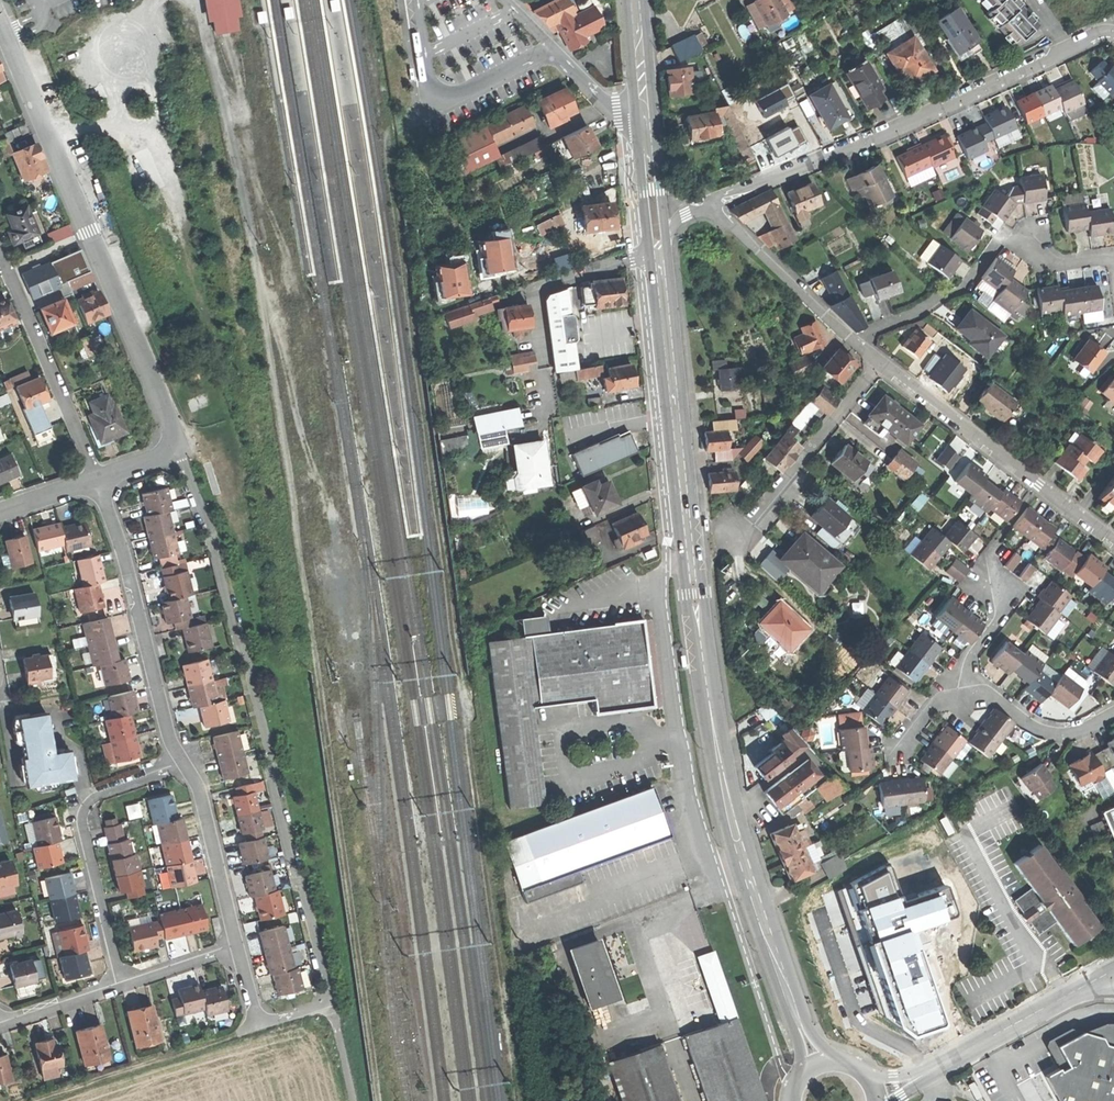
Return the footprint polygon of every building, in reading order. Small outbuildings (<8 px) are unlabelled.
[(216,33),(237,30),(232,0),(211,0),(216,33)] [(339,0),(333,0),(330,0),(333,12),(341,11),(339,0)] [(588,34),(574,6),(572,0),(555,0),(532,12),(547,27),(556,22),(559,29),(569,49),(591,39),(588,34)] [(754,1),(755,2),(767,25),(768,26),(775,21),(778,25),(787,20),(785,16),(786,15),(785,14),(778,0),(755,0),(754,1)] [(785,14),(794,9),(790,0),(778,0),(785,14)] [(1014,46),(1036,26),(1025,14),(1018,7),(1020,6),(1014,0),(982,0),(990,10),(986,14),(998,26),(996,28),(997,29),(997,28),(1014,46)] [(758,29),(767,25),(755,2),(746,7),(758,29)] [(574,6),(588,34),(603,26),(598,16),(593,6),(583,11),(579,4),(574,6)] [(295,18),(293,6),(285,8),(287,19),(295,18)] [(956,8),(936,21),(948,39),(950,37),(960,52),(958,54),(959,54),(970,47),(978,42),(956,8)] [(266,22),(264,11),(256,12),(258,24),(266,22)] [(553,32),(559,29),(556,22),(547,27),(553,32)] [(910,36),(913,39),(918,49),(926,44),(918,31),(910,36)] [(672,46),(679,61),(702,51),(699,44),(695,37),(694,36),(672,46)] [(913,39),(888,54),(899,72),(903,70),(911,83),(922,76),(931,70),(918,49),(913,39)] [(673,53),(670,47),(658,52),(658,59),(673,53)] [(674,58),(662,60),(663,67),(675,66),(674,58)] [(1090,73),(1098,81),(1111,69),(1103,61),(1090,73)] [(859,95),(867,109),(875,104),(883,99),(876,87),(879,85),(866,63),(849,73),(862,94),(859,95)] [(1098,81),(1108,92),(1111,95),(1113,92),(1113,67),(1113,66),(1111,69),(1098,81)] [(670,96),(693,94),(689,68),(666,71),(668,84),(670,96)] [(846,74),(859,95),(862,94),(849,73),(846,74)] [(749,83),(753,90),(762,85),(758,78),(749,83)] [(1063,86),(1054,90),(1062,107),(1064,113),(1084,103),(1073,81),(1063,86)] [(1102,98),(1108,92),(1098,81),(1091,87),(1102,98)] [(789,84),(755,102),(763,118),(788,106),(785,101),(795,96),(789,84)] [(809,96),(828,129),(838,124),(848,118),(829,85),(809,96)] [(1042,89),(1034,93),(1044,115),(1062,107),(1054,90),(1051,85),(1042,89)] [(547,120),(550,126),(560,121),(558,118),(575,110),(570,100),(565,89),(538,102),(545,116),(547,120)] [(1017,101),(1027,123),(1044,115),(1034,93),(1025,97),(1017,101)] [(525,105),(505,115),(514,135),(534,125),(525,105)] [(723,116),(732,135),(740,131),(728,106),(719,107),(721,112),(723,116)] [(984,116),(987,123),(994,138),(1017,128),(1006,106),(995,111),(984,116)] [(715,113),(687,118),(689,129),(691,140),(719,135),(719,134),(717,123),(716,117),(715,113)] [(485,124),(486,126),(495,144),(514,135),(505,115),(485,124)] [(987,123),(977,127),(984,143),(994,138),(987,123)] [(569,150),(574,158),(597,146),(592,137),(587,125),(563,137),(566,142),(569,150)] [(456,178),(501,156),(495,144),(486,126),(441,148),(456,178)] [(789,127),(766,139),(775,157),(805,142),(798,127),(791,131),(789,127)] [(967,132),(957,136),(968,159),(988,150),(984,143),(977,127),(967,132)] [(15,132),(17,138),(29,134),(27,128),(15,132)] [(1021,137),(1017,128),(994,138),(998,147),(1021,137)] [(749,148),(740,131),(732,135),(741,152),(749,148)] [(933,141),(922,146),(931,165),(932,168),(955,157),(953,152),(946,139),(944,135),(933,141)] [(501,168),(526,156),(543,147),(545,146),(540,137),(496,159),(501,168)] [(948,138),(946,139),(953,152),(955,151),(948,138)] [(1,144),(7,158),(14,155),(8,141),(1,144)] [(543,147),(546,153),(556,148),(553,142),(545,146),(543,147)] [(1078,146),(1082,183),(1095,181),(1092,145),(1078,146)] [(36,146),(14,155),(25,181),(33,178),(34,182),(43,179),(42,175),(47,172),(41,159),(36,146)] [(897,158),(906,177),(931,165),(922,146),(909,152),(897,158)] [(529,162),(546,153),(543,147),(526,156),(529,162)] [(755,161),(749,148),(741,152),(747,165),(755,161)] [(863,172),(848,180),(853,191),(857,189),(861,197),(865,195),(869,204),(880,199),(881,202),(893,196),(878,165),(863,172)] [(1021,186),(1024,202),(1033,201),(1046,199),(1042,175),(1019,178),(1021,186)] [(799,189),(787,193),(795,214),(804,211),(820,204),(812,183),(799,189)] [(1015,204),(1024,202),(1021,186),(1013,187),(1005,197),(1015,204)] [(1005,197),(995,190),(982,207),(997,218),(1003,222),(1009,213),(1015,204),(1005,197)] [(748,202),(731,211),(743,222),(754,216),(766,210),(778,204),(772,191),(748,203),(748,202)] [(1062,197),(1063,207),(1083,204),(1081,194),(1062,197)] [(870,207),(881,202),(880,199),(869,204),(870,207)] [(1077,230),(1089,228),(1086,212),(1085,203),(1083,204),(1063,207),(1067,231),(1077,230)] [(585,232),(615,229),(614,218),(612,204),(582,208),(585,232)] [(787,222),(778,204),(766,210),(775,228),(787,222)] [(25,249),(42,243),(29,207),(8,215),(15,232),(9,234),(12,239),(14,245),(22,241),(25,249)] [(992,224),(997,218),(982,207),(978,214),(992,224)] [(1086,212),(1089,228),(1090,236),(1102,234),(1113,233),(1113,232),(1110,209),(1086,212)] [(807,218),(804,211),(795,214),(798,221),(807,218)] [(536,225),(541,235),(564,225),(559,214),(536,225)] [(950,238),(968,251),(975,241),(982,230),(978,227),(972,223),(964,217),(950,238)] [(809,223),(807,218),(798,221),(800,227),(809,223)] [(797,240),(787,222),(775,228),(771,231),(772,234),(774,238),(777,243),(780,249),(797,240)] [(48,235),(52,246),(73,237),(69,226),(48,235)] [(492,233),(493,241),(507,239),(506,231),(492,233)] [(769,247),(772,246),(769,241),(774,238),(772,234),(770,235),(768,232),(759,237),(764,242),(769,247)] [(772,246),(777,243),(774,238),(769,241),(772,246)] [(507,239),(493,241),(480,243),(484,273),(512,269),(507,239)] [(920,257),(928,263),(941,245),(933,239),(920,257)] [(928,263),(948,278),(954,269),(961,260),(941,245),(928,263)] [(82,252),(59,261),(71,291),(94,282),(82,252)] [(569,253),(557,257),(561,269),(573,265),(569,253)] [(447,257),(449,266),(464,263),(463,255),(447,257)] [(1004,264),(996,258),(982,278),(1000,291),(1009,278),(1014,271),(1004,264)] [(59,261),(23,276),(37,310),(39,308),(36,299),(45,295),(49,305),(73,295),(71,291),(59,261)] [(464,263),(449,266),(436,267),(440,298),(468,294),(464,263)] [(892,271),(870,279),(870,280),(875,293),(878,301),(887,298),(886,295),(889,294),(899,291),(892,271)] [(836,272),(823,278),(829,290),(836,303),(849,296),(836,272)] [(1018,284),(1009,278),(1000,291),(994,298),(1012,311),(1013,310),(1020,300),(1027,291),(1018,284)] [(864,297),(875,293),(870,280),(860,284),(864,297)] [(622,281),(590,284),(591,288),(583,288),(584,306),(597,305),(597,308),(624,306),(623,293),(622,281)] [(1087,287),(1078,288),(1082,312),(1083,312),(1101,309),(1097,285),(1087,287)] [(1047,288),(1036,289),(1040,314),(1062,311),(1059,291),(1058,286),(1047,288)] [(1069,290),(1059,291),(1062,311),(1063,315),(1082,312),(1078,288),(1069,290)] [(546,300),(547,304),(568,301),(567,289),(550,296),(546,300)] [(79,303),(88,324),(108,316),(104,306),(99,295),(94,296),(93,293),(83,297),(85,301),(79,303)] [(470,305),(473,314),(493,307),(507,302),(504,294),(470,305)] [(39,308),(49,305),(45,295),(36,299),(39,308)] [(850,295),(849,296),(836,303),(830,306),(856,331),(866,326),(850,295)] [(13,325),(16,323),(11,311),(7,300),(2,302),(0,303),(0,330),(13,325)] [(1029,307),(1020,300),(1013,310),(1020,316),(1019,318),(1020,319),(1029,307)] [(547,304),(551,337),(573,334),(572,324),(570,315),(568,301),(547,304)] [(63,302),(41,310),(46,322),(51,335),(66,329),(69,337),(77,334),(73,325),(76,324),(72,314),(69,315),(63,302)] [(475,318),(473,314),(470,305),(445,314),(451,329),(475,320),(475,318)] [(503,332),(531,328),(529,316),(528,306),(500,310),(503,332)] [(494,312),(493,307),(473,314),(475,318),(494,312)] [(1102,317),(1101,309),(1083,312),(1084,320),(1102,317)] [(1017,320),(1019,318),(1020,316),(1013,310),(1012,311),(1010,315),(1017,320)] [(963,320),(957,328),(972,340),(979,345),(976,349),(986,357),(1003,336),(970,311),(963,320)] [(815,321),(802,327),(805,333),(811,348),(825,342),(820,332),(815,321)] [(922,329),(932,337),(937,331),(926,323),(923,327),(922,329)] [(13,325),(0,330),(0,339),(16,333),(13,325)] [(910,352),(917,357),(930,341),(916,331),(903,347),(910,352)] [(812,350),(811,348),(805,333),(795,338),(802,354),(812,350)] [(557,374),(576,371),(578,370),(574,343),(573,334),(551,337),(554,356),(557,374)] [(82,340),(90,358),(98,355),(90,337),(82,340)] [(969,344),(976,349),(979,345),(972,340),(969,344)] [(1076,358),(1093,370),(1106,353),(1097,347),(1089,340),(1076,358)] [(949,349),(960,358),(964,352),(953,344),(949,349)] [(823,369),(840,384),(855,366),(846,358),(838,351),(823,369)] [(958,361),(975,374),(981,366),(964,352),(960,358),(958,361)] [(511,357),(515,374),(537,370),(534,353),(511,357)] [(790,365),(796,378),(812,370),(806,357),(790,365)] [(713,370),(719,369),(727,369),(726,360),(713,361),(713,370)] [(576,371),(577,380),(603,375),(601,366),(578,370),(576,371)] [(604,380),(606,392),(636,387),(634,377),(632,366),(608,370),(610,379),(604,380)] [(720,379),(721,390),(739,389),(737,368),(727,369),(719,369),(720,379)] [(9,380),(11,388),(30,381),(27,373),(9,380)] [(1099,390),(1102,393),(1112,380),(1109,378),(1099,390)] [(1113,403),(1113,378),(1112,380),(1102,393),(1113,403)] [(5,390),(11,388),(9,380),(2,382),(5,390)] [(40,380),(18,389),(27,411),(24,411),(34,436),(50,430),(40,405),(49,401),(44,390),(40,380)] [(990,383),(976,401),(988,410),(1001,421),(1007,414),(1010,409),(1015,402),(990,383)] [(811,401),(828,415),(839,401),(822,388),(811,401)] [(11,403),(7,395),(0,398),(0,408),(11,403)] [(901,442),(915,424),(879,395),(872,404),(865,413),(873,419),(869,423),(884,434),(887,430),(901,442)] [(90,404),(94,416),(111,408),(106,397),(90,404)] [(601,398),(588,400),(589,408),(602,406),(601,398)] [(95,431),(101,445),(126,434),(114,407),(111,408),(94,416),(89,418),(95,431)] [(738,417),(747,416),(746,407),(737,409),(738,417)] [(475,420),(478,434),(479,434),(504,429),(520,426),(518,419),(517,412),(475,420)] [(713,421),(714,431),(727,430),(737,430),(736,419),(713,421)] [(765,458),(781,471),(791,459),(800,448),(789,439),(797,430),(791,425),(783,434),(784,435),(765,458)] [(506,441),(504,429),(479,434),(481,446),(501,442),(506,441)] [(632,429),(574,452),(583,474),(641,451),(632,429)] [(54,439),(50,430),(34,436),(38,446),(54,439)] [(707,441),(707,451),(715,450),(728,449),(727,430),(714,431),(706,432),(707,441)] [(468,435),(442,438),(444,451),(469,448),(468,435)] [(755,435),(743,448),(739,453),(747,461),(763,443),(755,435)] [(1070,445),(1056,463),(1066,471),(1077,480),(1085,471),(1081,468),(1087,460),(1092,464),(1102,452),(1092,444),(1093,443),(1090,441),(1089,442),(1081,436),(1072,447),(1070,445)] [(858,466),(863,459),(865,458),(843,441),(837,448),(829,458),(851,475),(858,466)] [(502,447),(501,442),(481,446),(483,454),(499,451),(498,447),(502,447)] [(520,487),(548,484),(545,463),(542,443),(515,447),(520,487)] [(938,458),(951,469),(963,455),(949,444),(938,458)] [(909,480),(922,460),(902,446),(889,466),(909,480)] [(743,448),(728,449),(715,450),(717,461),(732,460),(739,453),(743,448)] [(19,476),(11,456),(0,461),(0,484),(19,476)] [(869,464),(863,459),(858,466),(864,470),(869,464)] [(951,479),(968,492),(979,478),(982,473),(974,467),(965,460),(951,479)] [(735,471),(709,473),(710,482),(711,492),(736,490),(735,471)] [(982,509),(985,506),(996,491),(988,485),(979,478),(968,492),(965,496),(982,509)] [(589,503),(594,515),(617,505),(611,491),(607,481),(602,484),(600,479),(582,487),(589,503)] [(1099,499),(1113,510),(1113,479),(1099,499)] [(581,507),(589,503),(582,487),(571,491),(575,500),(578,499),(581,507)] [(1002,519),(1016,500),(1008,494),(999,487),(996,491),(985,506),(1002,519)] [(146,511),(149,522),(171,517),(174,516),(169,495),(144,501),(146,511)] [(845,513),(824,495),(814,507),(807,515),(828,533),(845,513)] [(462,515),(490,512),(489,498),(460,501),(462,515)] [(1010,525),(1023,535),(1038,516),(1033,512),(1024,506),(1010,525)] [(623,547),(624,549),(640,542),(639,539),(647,535),(642,525),(637,514),(613,524),(620,540),(623,547)] [(1023,535),(1038,546),(1048,532),(1052,527),(1044,521),(1038,516),(1023,535)] [(148,535),(151,545),(177,539),(171,517),(149,522),(145,523),(148,535)] [(967,540),(972,533),(954,518),(940,533),(948,540),(959,549),(967,540)] [(941,547),(948,540),(940,533),(929,524),(917,538),(936,554),(941,547)] [(594,526),(579,533),(586,547),(601,541),(594,526)] [(72,532),(62,534),(66,552),(68,557),(90,552),(84,529),(72,532)] [(39,559),(66,552),(62,534),(61,530),(46,534),(34,537),(39,559)] [(1042,556),(1058,569),(1072,550),(1063,544),(1048,532),(1038,546),(1045,552),(1042,556)] [(829,569),(835,562),(801,533),(789,547),(780,557),(814,586),(829,569)] [(931,560),(936,554),(917,538),(906,551),(925,567),(931,560)] [(156,567),(161,565),(177,561),(182,560),(177,539),(151,545),(153,556),(156,567)] [(617,550),(623,547),(620,540),(614,543),(617,550)] [(2,547),(8,574),(29,570),(23,542),(11,545),(2,547)] [(1005,565),(1012,571),(1025,556),(1018,550),(1005,565)] [(1085,553),(1071,572),(1089,585),(1099,572),(1103,566),(1094,559),(1085,553)] [(952,558),(947,564),(961,574),(965,568),(952,558)] [(1030,560),(1020,577),(1028,581),(1038,565),(1030,560)] [(161,565),(163,576),(179,572),(177,561),(161,565)] [(101,589),(107,588),(103,574),(100,562),(77,568),(84,593),(101,589)] [(840,567),(835,562),(829,569),(834,574),(840,567)] [(956,580),(961,574),(947,564),(943,570),(956,580)] [(187,570),(179,572),(181,579),(189,577),(187,570)] [(163,576),(165,583),(181,579),(179,572),(163,576)] [(1099,572),(1089,585),(1086,589),(1103,602),(1108,596),(1113,601),(1113,583),(1108,578),(1099,572)] [(168,595),(171,608),(188,604),(195,602),(189,577),(181,579),(165,583),(168,595)] [(1036,596),(1039,598),(1054,611),(1068,594),(1050,580),(1042,589),(1036,596)] [(104,601),(101,589),(84,593),(76,595),(82,619),(107,613),(104,601)] [(933,617),(948,629),(963,610),(955,603),(948,598),(933,617)] [(1023,617),(1040,632),(1056,612),(1054,611),(1039,598),(1031,608),(1023,617)] [(18,605),(7,606),(8,616),(11,615),(12,621),(12,625),(35,622),(33,600),(17,602),(18,605)] [(759,621),(778,641),(785,648),(805,628),(777,600),(765,612),(757,620),(759,621)] [(178,637),(185,636),(195,633),(188,604),(171,608),(164,610),(167,623),(169,632),(176,630),(178,637)] [(948,629),(966,643),(980,624),(972,617),(963,610),(948,629)] [(521,619),(524,638),(546,635),(544,616),(521,619)] [(764,654),(778,641),(759,621),(751,628),(752,640),(764,654)] [(36,630),(35,622),(12,625),(13,633),(36,630)] [(637,624),(586,630),(594,697),(596,707),(596,710),(599,710),(626,707),(636,705),(647,704),(651,704),(651,700),(646,662),(641,626),(641,623),(637,624)] [(84,630),(89,652),(114,646),(112,636),(109,624),(84,630)] [(188,649),(191,660),(213,654),(207,630),(195,633),(185,636),(188,649)] [(546,635),(524,638),(532,705),(594,697),(586,630),(546,635)] [(921,635),(908,651),(930,668),(934,663),(932,661),(936,655),(940,650),(921,635)] [(509,808),(544,804),(532,705),(524,638),(489,642),(509,808)] [(1006,671),(1008,667),(1019,654),(1003,641),(989,658),(998,665),(1006,671)] [(117,658),(114,646),(89,652),(94,673),(102,672),(119,668),(117,658)] [(1111,654),(1105,649),(1089,670),(1107,684),(1113,675),(1113,656),(1111,654)] [(1017,674),(1025,681),(1034,669),(1039,663),(1022,650),(1019,654),(1008,667),(1017,674)] [(896,667),(916,682),(921,676),(924,672),(926,674),(930,668),(908,651),(896,667)] [(51,663),(45,664),(47,686),(54,686),(51,663)] [(45,664),(21,667),(23,680),(25,695),(40,694),(39,687),(47,686),(45,664)] [(127,666),(119,668),(102,672),(107,694),(133,688),(130,677),(127,666)] [(187,684),(190,693),(213,687),(208,666),(184,672),(187,684)] [(1063,668),(1059,673),(1079,688),(1083,684),(1063,668)] [(1038,700),(1045,691),(1052,682),(1034,669),(1025,681),(1021,687),(1030,694),(1038,700)] [(1065,706),(1079,688),(1059,673),(1052,682),(1045,691),(1056,699),(1065,706)] [(890,676),(876,692),(898,710),(902,704),(900,702),(904,697),(908,691),(890,676)] [(195,715),(201,713),(219,709),(213,687),(190,693),(192,704),(195,715)] [(863,709),(882,724),(887,717),(891,713),(894,715),(898,710),(876,692),(863,709)] [(135,698),(110,704),(114,725),(132,720),(140,719),(138,708),(135,698)] [(219,709),(201,713),(204,725),(207,736),(229,730),(223,708),(219,709)] [(1001,741),(1014,725),(996,711),(992,716),(989,720),(986,718),(981,724),(1001,741)] [(135,731),(132,720),(114,725),(106,727),(111,747),(137,741),(135,731)] [(840,747),(844,746),(864,742),(862,733),(860,720),(836,725),(840,747)] [(44,721),(17,725),(19,743),(23,765),(21,765),(25,795),(72,788),(67,757),(50,760),(44,721)] [(988,758),(1001,741),(981,724),(975,732),(977,733),(974,738),(969,743),(988,758)] [(784,733),(792,743),(799,737),(792,727),(784,733)] [(951,758),(965,741),(947,727),(942,734),(936,740),(935,739),(932,743),(951,758)] [(1076,780),(1088,774),(1098,795),(1113,786),(1113,775),(1108,764),(1113,760),(1113,732),(1104,737),(1107,742),(1091,751),(1088,745),(1083,748),(1084,750),(1075,755),(1065,760),(1076,780)] [(218,755),(220,765),(244,759),(238,737),(215,744),(218,755)] [(792,743),(783,750),(790,759),(807,746),(799,737),(792,743)] [(140,753),(137,741),(111,747),(117,770),(142,764),(140,753)] [(848,768),(871,763),(869,753),(867,742),(864,742),(844,746),(848,768)] [(937,775),(951,758),(932,743),(928,748),(929,748),(926,752),(919,760),(937,775)] [(108,771),(117,770),(111,747),(104,750),(108,771)] [(759,773),(764,779),(790,759),(783,750),(775,756),(773,753),(754,767),(759,773)] [(244,759),(220,765),(223,776),(226,786),(249,780),(244,759)] [(1034,794),(1050,781),(1042,771),(1045,769),(1038,760),(1027,768),(1019,775),(1034,794)] [(807,761),(789,775),(801,790),(819,776),(807,761)] [(788,812),(804,799),(799,792),(801,790),(789,775),(765,794),(774,805),(782,816),(788,812)] [(878,806),(900,803),(897,775),(889,776),(890,779),(884,779),(875,781),(878,806)] [(905,775),(897,775),(900,803),(922,801),(919,776),(911,777),(905,777),(905,775)] [(818,789),(828,803),(846,789),(836,776),(818,789)] [(515,873),(522,891),(578,870),(577,868),(641,845),(642,846),(669,837),(660,813),(651,789),(504,842),(515,873)] [(236,815),(239,824),(259,819),(252,791),(235,795),(238,805),(234,806),(236,815)] [(807,803),(804,799),(788,812),(793,818),(802,811),(804,814),(813,807),(809,801),(807,803)] [(141,801),(126,804),(129,818),(144,815),(141,801)] [(1102,808),(1113,834),(1113,803),(1102,808)] [(152,809),(157,832),(178,827),(175,814),(173,804),(152,809)] [(268,816),(259,819),(264,835),(273,832),(268,816)] [(34,824),(35,828),(57,822),(56,818),(34,824)] [(247,841),(249,849),(263,845),(261,837),(264,836),(264,835),(259,819),(239,824),(241,834),(243,842),(247,841)] [(35,828),(41,853),(59,848),(64,847),(60,833),(57,822),(35,828)] [(102,830),(104,835),(117,832),(116,826),(102,830)] [(182,826),(178,827),(157,832),(162,853),(187,847),(185,837),(182,826)] [(775,847),(780,858),(803,849),(797,834),(793,826),(770,835),(775,847)] [(28,830),(34,854),(41,853),(35,828),(28,830)] [(106,843),(108,851),(128,846),(124,830),(117,832),(104,835),(106,843)] [(803,831),(797,834),(803,849),(807,847),(809,846),(803,831)] [(1070,943),(1096,923),(1079,899),(1080,898),(1057,865),(1055,866),(1037,843),(1011,861),(1028,885),(1015,895),(1014,902),(1024,916),(1033,928),(1039,929),(1053,919),(1070,943)] [(241,861),(245,873),(269,867),(263,845),(249,849),(239,851),(241,861)] [(108,851),(111,867),(132,862),(128,846),(108,851)] [(190,859),(187,847),(162,853),(167,874),(192,868),(190,859)] [(814,863),(807,847),(803,849),(810,865),(814,863)] [(34,854),(39,876),(64,869),(62,858),(59,848),(41,853),(34,854)] [(791,882),(813,873),(810,865),(803,849),(780,858),(786,871),(791,882)] [(822,863),(830,878),(845,871),(836,856),(822,863)] [(893,860),(835,892),(876,1011),(911,1038),(944,1027),(909,925),(955,912),(945,882),(902,895),(893,860)] [(113,875),(115,884),(139,878),(135,861),(132,862),(111,867),(113,875)] [(11,891),(15,890),(9,868),(0,870),(0,894),(11,891)] [(195,879),(192,868),(167,874),(172,895),(197,890),(195,879)] [(515,893),(522,891),(515,873),(508,875),(515,893)] [(45,884),(51,906),(76,900),(73,889),(71,878),(45,884)] [(117,891),(119,899),(125,898),(143,893),(139,878),(115,884),(117,891)] [(252,905),(255,905),(275,900),(269,879),(246,885),(249,895),(252,905)] [(11,891),(0,894),(0,903),(13,900),(11,891)] [(145,901),(143,893),(125,898),(127,906),(145,901)] [(258,917),(261,927),(283,922),(278,899),(275,900),(255,905),(258,917)] [(51,906),(56,928),(81,922),(79,910),(76,900),(51,906)] [(202,912),(181,917),(186,942),(197,940),(207,937),(202,912)] [(0,921),(0,944),(13,941),(20,940),(16,917),(0,921)] [(158,922),(159,928),(163,945),(164,947),(175,945),(186,942),(181,917),(158,922)] [(130,935),(135,958),(146,955),(157,953),(156,946),(163,945),(159,928),(130,935)] [(60,939),(66,963),(86,958),(91,957),(88,944),(85,933),(60,939)] [(263,950),(266,961),(289,954),(284,933),(260,939),(263,950)] [(589,1008),(618,998),(598,940),(569,950),(589,1008)] [(271,981),(275,980),(295,975),(289,954),(266,961),(268,970),(271,981)] [(698,959),(721,1024),(735,1018),(713,954),(698,959)] [(66,963),(62,964),(67,985),(92,979),(89,969),(86,958),(66,963)] [(31,967),(8,972),(11,984),(13,993),(36,988),(31,967)] [(295,975),(275,980),(278,992),(280,1001),(303,995),(297,974),(295,975)] [(209,993),(200,995),(206,1015),(207,1021),(229,1016),(222,989),(209,993)] [(185,1021),(206,1015),(200,995),(199,991),(187,994),(178,997),(180,1004),(185,1021)] [(176,1023),(185,1021),(180,1004),(172,1006),(176,1023)] [(130,1018),(139,1052),(162,1046),(153,1012),(142,1015),(130,1018)] [(705,1100),(764,1100),(753,1069),(735,1018),(721,1024),(683,1037),(705,1100)] [(78,1037),(87,1072),(111,1066),(102,1031),(90,1034),(78,1037)] [(1101,1045),(1099,1040),(1096,1037),(1081,1033),(1075,1035),(1072,1038),(1068,1038),(1052,1048),(1063,1068),(1060,1070),(1055,1073),(1053,1070),(1039,1077),(1052,1100),(1113,1100),(1113,1048),(1101,1045)] [(620,1100),(680,1100),(661,1044),(607,1063),(620,1100)] [(33,1050),(40,1077),(55,1073),(62,1071),(56,1050),(52,1052),(46,1053),(45,1047),(40,1049),(33,1050)] [(8,1088),(4,1063),(0,1063),(0,1089),(8,1088)] [(113,1072),(111,1066),(87,1072),(89,1078),(113,1072)] [(58,1081),(55,1073),(40,1077),(42,1085),(58,1081)]
